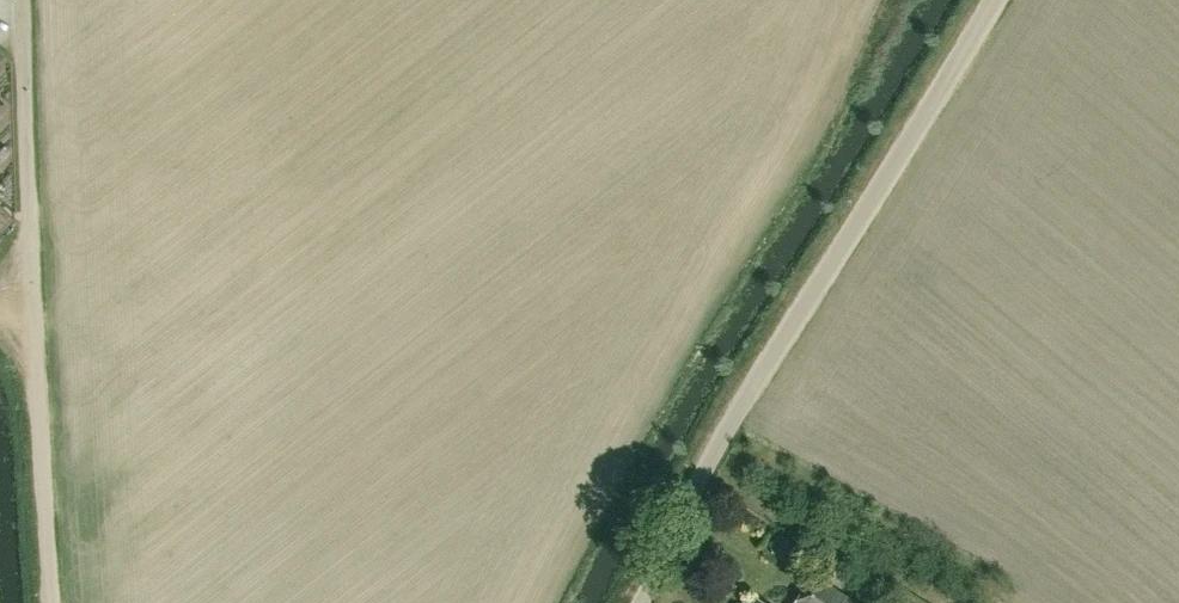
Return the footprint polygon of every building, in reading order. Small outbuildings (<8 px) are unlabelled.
[(813,573),(794,602),(860,602),(813,573)]
